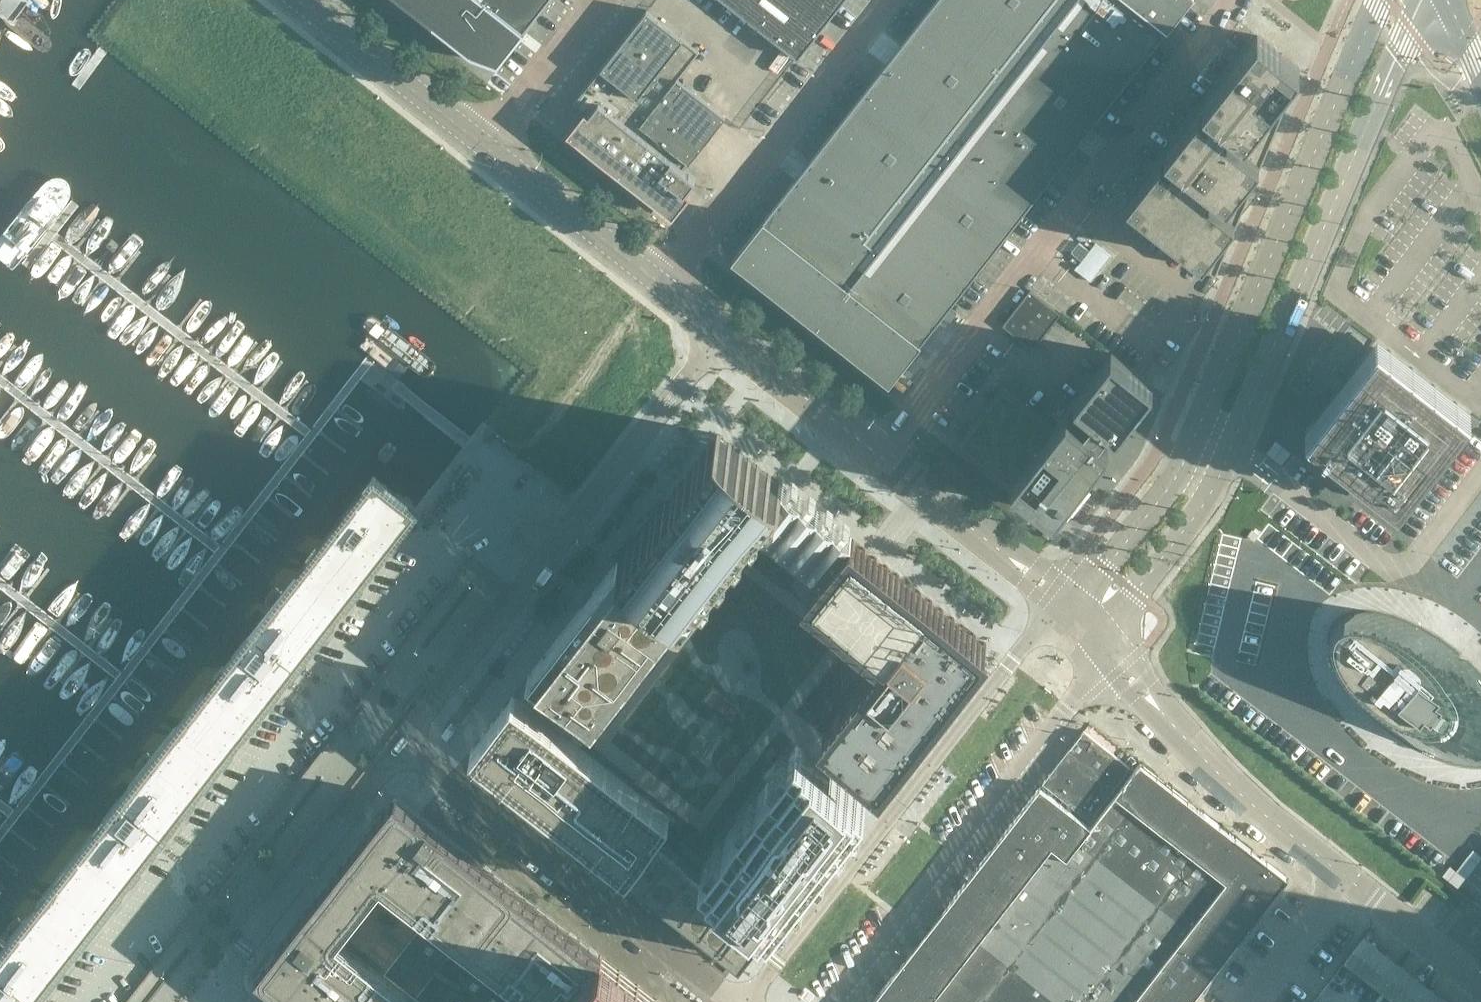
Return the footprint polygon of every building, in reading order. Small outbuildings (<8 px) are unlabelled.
[(447,0),(403,0),(430,21),(447,0)] [(487,0),(447,0),(430,21),(472,54),(477,48),(498,64),(525,30),(487,0)] [(525,30),(548,0),(487,0),(525,30)] [(740,12),(749,0),(725,0),(740,12)] [(808,0),(749,0),(740,12),(798,57),(830,17),(808,0)] [(1044,25),(1122,86),(1189,0),(937,0),(795,181),(873,242),(1044,25)] [(830,17),(843,0),(808,0),(830,17)] [(726,116),(678,79),(700,51),(647,10),(573,105),(588,116),(571,137),(580,143),(577,147),(654,207),(656,204),(663,195),(665,199),(673,193),(669,187),(673,183),(685,192),(696,178),(684,168),(688,162),(689,163),(726,116)] [(921,342),(1122,86),(1044,25),(873,242),(795,181),(765,219),(764,218),(732,259),(754,276),(753,277),(868,367),(868,366),(890,383),(922,342),(921,342)] [(1251,184),(1300,68),(1258,35),(1127,202),(1215,271),(1215,270),(1241,209),(1242,210),(1243,210),(1234,203),(1249,183),(1251,184)] [(1096,240),(1076,266),(1093,278),(1112,252),(1096,240)] [(1033,349),(1059,316),(1060,314),(1048,304),(1021,339),(1033,349)] [(1398,505),(1471,412),(1378,339),(1305,432),(1398,505)] [(1093,463),(1153,385),(1112,352),(1054,426),(1003,386),(961,439),(1054,512),(1083,474),(1093,463)] [(785,486),(718,434),(621,559),(686,609),(753,524),(755,525),(820,574),(851,534),(785,486)] [(417,502),(376,470),(0,951),(0,1001),(26,1001),(417,502)] [(820,733),(882,781),(988,645),(851,534),(820,574),(804,594),(881,655),(820,733)] [(530,674),(596,726),(686,609),(621,559),(530,674)] [(1469,661),(1467,660),(1461,654),(1453,648),(1445,642),(1437,637),(1429,632),(1421,627),(1412,623),(1403,619),(1394,616),(1385,613),(1376,612),(1366,611),(1356,611),(1347,614),(1338,619),(1333,627),(1330,636),(1330,646),(1331,655),(1334,664),(1339,673),(1343,682),(1349,690),(1355,697),(1361,705),(1367,712),(1374,718),(1382,725),(1389,731),(1397,736),(1405,742),(1413,747),(1422,752),(1430,756),(1439,759),(1448,763),(1457,765),(1467,767),(1477,768),(1480,767),(1480,673),(1475,667),(1469,661)] [(671,816),(515,694),(474,748),(630,869),(660,831),(671,816)] [(1114,788),(1131,767),(1084,730),(1043,783),(1090,820),(1115,788),(1114,788)] [(773,919),(869,795),(800,742),(703,865),(660,831),(630,869),(742,958),(773,919)] [(1138,863),(1188,800),(1140,762),(1091,825),(1138,863)] [(1169,887),(1138,863),(1091,825),(1040,786),(992,848),(1121,948),(1144,919),(1169,887)] [(413,997),(456,942),(517,990),(533,1001),(566,1001),(602,956),(396,795),(256,974),(292,1001),(420,1001),(413,997)] [(1169,887),(1218,823),(1188,800),(1138,863),(1169,887)] [(1227,881),(1251,849),(1218,823),(1169,887),(1202,913),(1227,881)] [(1121,948),(992,848),(966,881),(1064,958),(1095,982),(1121,948)] [(1264,910),(1288,878),(1251,849),(1227,881),(1264,910)] [(1064,958),(966,881),(892,977),(924,1001),(1030,1001),(1064,958)] [(1238,942),(1263,910),(1264,910),(1227,881),(1202,913),(1238,942)] [(1238,942),(1202,913),(1169,887),(1144,919),(1214,973),(1238,942)] [(1144,919),(1121,948),(1189,1001),(1191,1001),(1214,973),(1144,919)] [(1360,974),(1379,949),(1364,937),(1344,962),(1360,974)] [(1121,948),(1095,982),(1121,1001),(1189,1001),(1121,948)] [(1375,986),(1394,961),(1379,949),(1360,974),(1375,986)] [(602,956),(566,1001),(661,1001),(602,956)] [(1095,982),(1064,958),(1030,1001),(1121,1001),(1095,982)] [(1390,998),(1410,973),(1394,961),(1375,986),(1390,998)] [(1341,966),(1313,1001),(1388,1001),(1341,966)] [(1425,985),(1410,973),(1390,998),(1395,1001),(1412,1001),(1425,985)] [(892,977),(872,1001),(924,1001),(892,977)] [(1440,997),(1425,985),(1412,1001),(1436,1001),(1440,997)] [(517,990),(508,1001),(533,1001),(517,990)]
